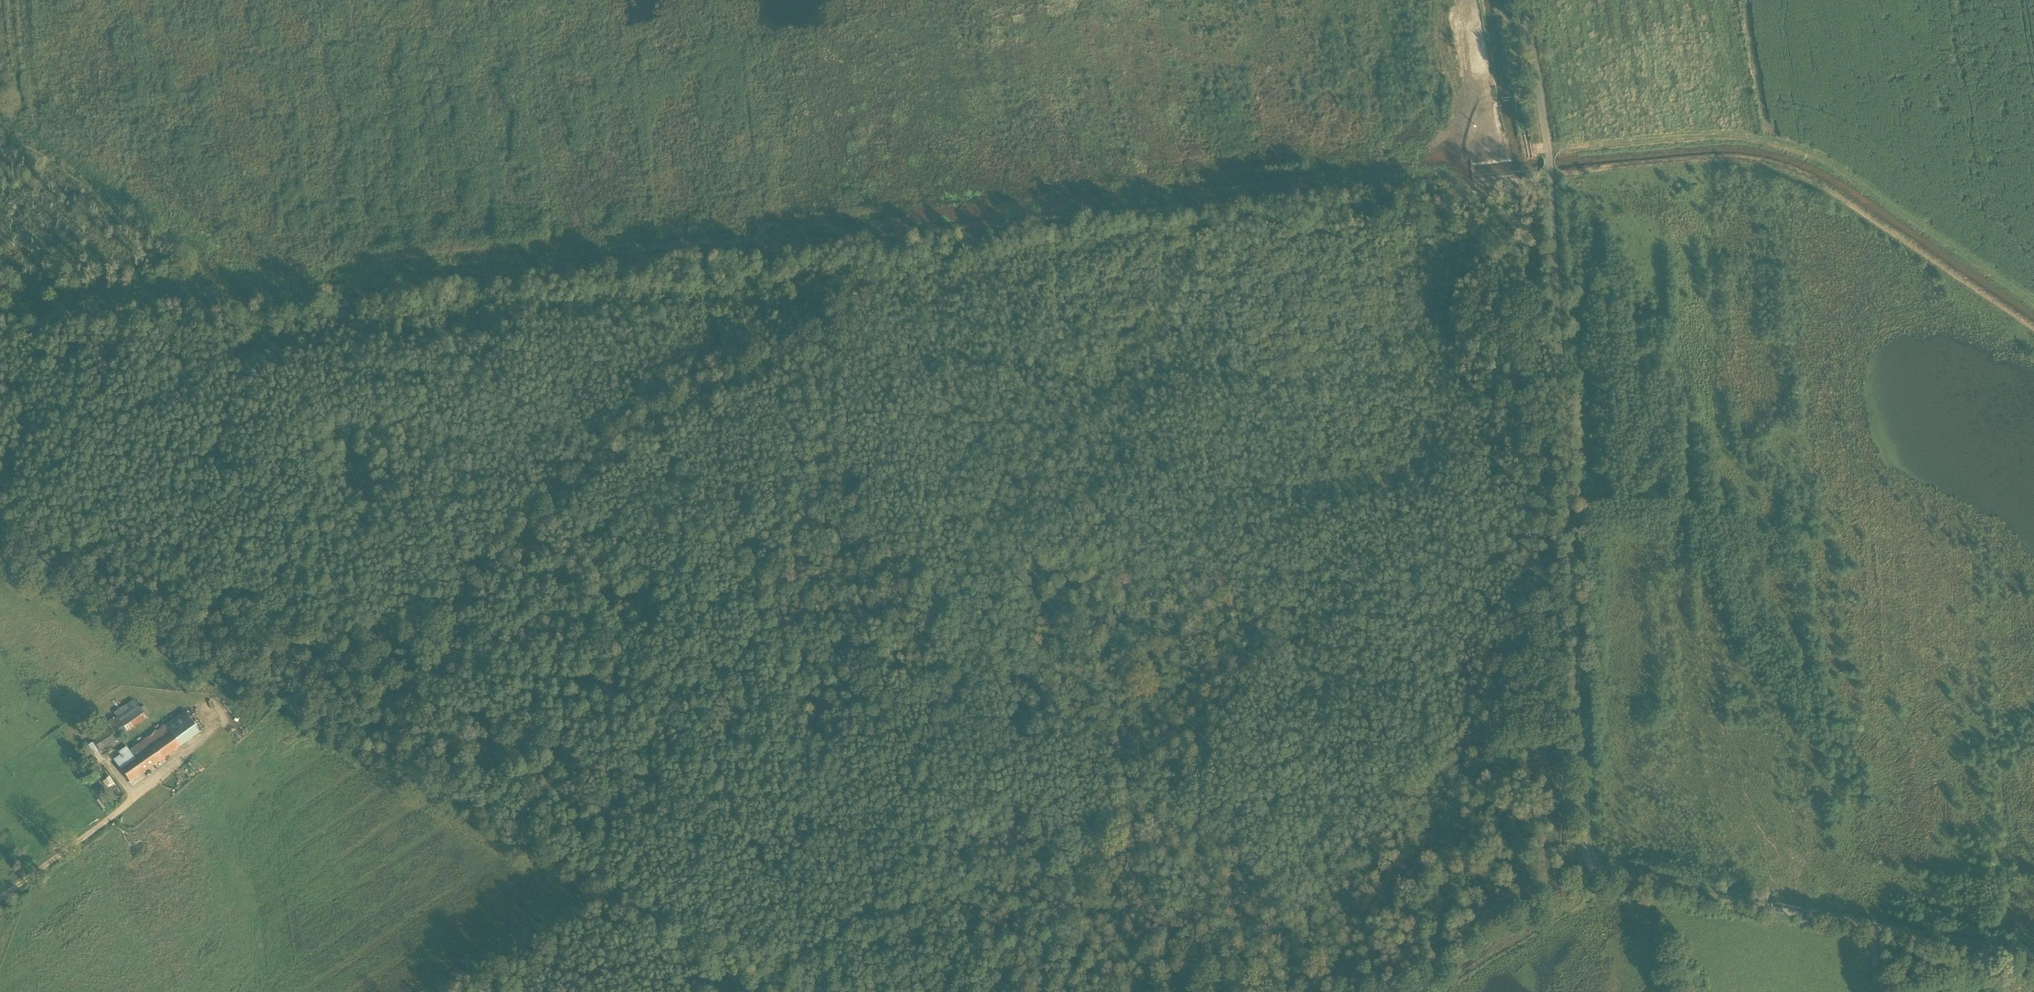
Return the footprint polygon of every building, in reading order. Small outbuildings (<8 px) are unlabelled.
[(126,732),(146,720),(133,700),(113,713),(115,717),(105,723),(107,726),(99,731),(101,735),(92,741),(99,752),(116,741),(115,738),(126,731),(126,732)] [(113,760),(128,783),(200,734),(185,712),(128,751),(125,747),(117,753),(119,756),(113,760)] [(228,732),(224,735),(230,745),(235,741),(228,732)] [(92,743),(82,750),(86,756),(92,753),(93,754),(97,751),(92,743)]
